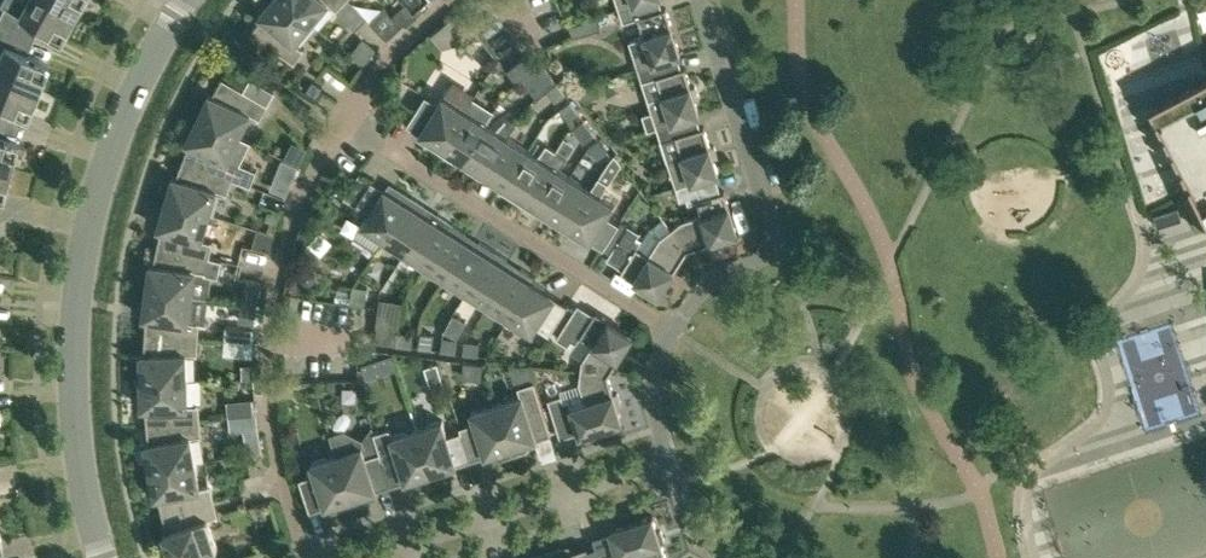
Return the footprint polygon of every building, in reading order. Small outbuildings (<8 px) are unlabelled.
[(59,37),(73,12),(51,0),(2,0),(0,3),(0,4),(4,7),(0,14),(0,24),(27,37),(34,23),(59,37)] [(73,12),(79,0),(51,0),(73,12)] [(312,22),(285,0),(271,0),(259,14),(262,16),(250,33),(252,34),(252,33),(295,62),(305,48),(303,47),(302,48),(295,42),(312,22)] [(312,22),(328,2),(335,8),(334,9),(335,11),(346,0),(285,0),(312,22)] [(619,9),(647,0),(617,0),(619,9)] [(638,68),(672,58),(681,55),(666,7),(657,10),(653,0),(647,0),(619,9),(623,21),(638,17),(644,36),(629,40),(638,68)] [(401,26),(414,14),(404,3),(391,14),(401,26)] [(597,17),(579,23),(583,35),(601,29),(597,17)] [(37,87),(47,61),(21,50),(27,37),(0,24),(0,72),(37,87)] [(351,53),(363,62),(375,48),(363,38),(351,53)] [(520,80),(531,72),(536,68),(535,67),(526,56),(511,68),(520,80)] [(676,70),(672,58),(638,68),(642,81),(657,76),(663,95),(648,100),(652,111),(643,114),(648,131),(657,128),(691,117),(700,114),(695,98),(698,96),(695,86),(691,87),(685,67),(676,70)] [(540,83),(550,76),(540,63),(535,67),(536,68),(531,72),(540,83)] [(233,83),(241,88),(248,76),(240,71),(233,83)] [(26,114),(37,87),(0,72),(0,103),(26,114)] [(1151,104),(1205,208),(1205,75),(1151,104)] [(198,117),(239,136),(250,113),(258,117),(258,118),(259,119),(268,104),(223,78),(224,77),(223,77),(213,94),(209,92),(198,117)] [(316,97),(319,92),(323,86),(313,80),(306,91),(316,97)] [(440,152),(474,98),(476,94),(453,80),(439,103),(426,94),(407,124),(429,137),(425,143),(440,152)] [(566,94),(557,81),(546,89),(555,102),(566,94)] [(585,100),(599,95),(596,86),(582,91),(585,100)] [(290,95),(282,107),(298,117),(306,105),(290,95)] [(494,111),(474,98),(440,152),(454,161),(457,155),(464,160),(487,123),(494,111)] [(569,120),(580,112),(570,100),(560,108),(569,120)] [(189,143),(183,160),(233,178),(239,163),(237,162),(236,164),(228,160),(239,136),(198,117),(186,141),(189,143)] [(719,173),(714,158),(718,157),(715,147),(711,148),(704,126),(695,129),(691,117),(657,128),(661,140),(676,135),(682,154),(667,159),(676,187),(710,176),(719,173)] [(594,134),(583,119),(573,128),(584,142),(594,134)] [(508,137),(487,123),(464,160),(470,164),(467,169),(481,178),(484,173),(485,173),(508,137)] [(9,166),(17,139),(0,134),(0,164),(9,166)] [(528,150),(508,137),(485,173),(505,186),(528,150)] [(597,158),(607,150),(599,139),(589,147),(597,158)] [(557,151),(548,145),(538,156),(528,150),(505,186),(512,190),(509,195),(522,204),(526,199),(557,151)] [(547,212),(570,176),(560,170),(566,156),(557,151),(526,199),(522,204),(537,213),(540,208),(547,212)] [(283,157),(270,189),(285,195),(289,185),(298,164),(283,157)] [(233,178),(183,160),(177,176),(173,175),(166,202),(209,214),(217,190),(225,192),(225,193),(227,194),(233,178)] [(9,166),(0,164),(0,193),(2,193),(9,166)] [(564,231),(568,226),(591,189),(570,176),(547,212),(554,217),(551,222),(564,231)] [(715,194),(710,176),(676,187),(680,200),(688,197),(690,202),(697,200),(701,214),(682,221),(671,229),(687,249),(738,233),(725,191),(715,194)] [(599,177),(591,189),(568,226),(564,231),(578,240),(582,234),(603,248),(622,219),(609,211),(613,204),(602,196),(607,183),(599,177)] [(393,193),(372,179),(356,205),(369,213),(362,224),(385,238),(411,197),(397,188),(393,193)] [(405,251),(428,215),(422,211),(425,206),(411,197),(385,238),(405,251)] [(209,214),(166,202),(158,227),(161,228),(158,246),(210,257),(213,240),(211,240),(211,242),(202,239),(209,214)] [(269,208),(266,220),(276,222),(279,211),(269,208)] [(435,219),(428,215),(405,251),(426,265),(453,223),(438,214),(435,219)] [(426,265),(447,278),(470,242),(463,237),(467,232),(453,223),(426,265)] [(659,295),(687,249),(671,229),(661,238),(650,255),(637,247),(641,240),(637,237),(640,231),(628,224),(610,253),(626,263),(621,271),(659,295)] [(274,235),(257,230),(253,247),(269,251),(274,235)] [(476,246),(470,242),(447,278),(468,291),(494,250),(480,241),(476,246)] [(147,290),(192,296),(195,270),(204,272),(204,273),(218,276),(222,260),(210,257),(158,246),(154,264),(150,263),(147,290)] [(489,304),(512,268),(505,264),(508,259),(494,250),(468,291),(489,304)] [(535,276),(522,267),(518,272),(512,268),(489,304),(509,318),(532,281),(535,276)] [(256,305),(259,282),(244,280),(241,303),(256,305)] [(532,281),(509,318),(532,332),(536,325),(549,333),(568,304),(532,281)] [(368,287),(353,285),(351,298),(367,300),(368,287)] [(192,296),(147,290),(143,316),(147,317),(146,335),(199,338),(200,321),(198,321),(198,323),(189,321),(192,296)] [(256,305),(241,303),(239,319),(254,321),(256,305)] [(596,310),(594,314),(591,318),(575,308),(557,337),(568,345),(572,339),(576,342),(581,335),(593,343),(582,361),(581,371),(608,375),(634,334),(596,310)] [(450,319),(444,331),(457,337),(463,326),(450,319)] [(375,341),(390,343),(392,330),(376,329),(375,341)] [(397,344),(412,346),(413,334),(398,332),(397,344)] [(421,332),(419,347),(432,349),(434,334),(421,332)] [(199,338),(146,335),(145,353),(141,353),(141,380),(187,379),(187,353),(196,353),(196,355),(198,355),(199,338)] [(442,337),(441,350),(456,352),(458,339),(442,337)] [(463,353),(478,355),(480,342),(464,340),(463,353)] [(367,379),(379,375),(374,360),(362,364),(367,379)] [(425,367),(427,375),(440,371),(437,363),(425,367)] [(614,394),(608,375),(581,371),(580,383),(586,402),(572,406),(569,399),(564,401),(562,394),(549,399),(559,431),(577,425),(580,434),(623,421),(617,404),(620,403),(617,393),(614,394)] [(147,425),(200,420),(199,403),(188,404),(187,379),(141,380),(142,407),(146,407),(147,425)] [(521,395),(497,403),(511,446),(513,453),(529,448),(527,441),(551,433),(534,381),(518,386),(521,395)] [(513,453),(511,446),(497,403),(471,411),(475,421),(460,426),(462,430),(471,459),(495,451),(497,458),(513,453)] [(150,470),(195,462),(191,437),(202,436),(200,420),(147,425),(149,443),(146,443),(150,470)] [(443,420),(417,428),(431,472),(471,459),(462,430),(447,435),(443,420)] [(374,432),(381,451),(391,485),(431,472),(417,428),(393,436),(390,427),(374,432)] [(367,492),(391,485),(381,451),(366,456),(361,440),(345,432),(331,436),(337,454),(353,504),(368,499),(367,492)] [(353,504),(337,454),(311,462),(315,472),(300,477),(311,510),(335,503),(338,509),(353,504)] [(195,462),(150,470),(155,496),(159,496),(163,514),(215,500),(210,484),(200,487),(195,462)] [(163,514),(167,531),(164,532),(173,557),(186,557),(218,547),(208,519),(219,516),(215,500),(163,514)] [(611,532),(613,538),(595,544),(599,557),(620,557),(619,557),(634,552),(636,557),(666,557),(653,515),(610,529),(611,532)] [(565,554),(561,548),(545,553),(547,557),(591,557),(587,546),(565,554)]
